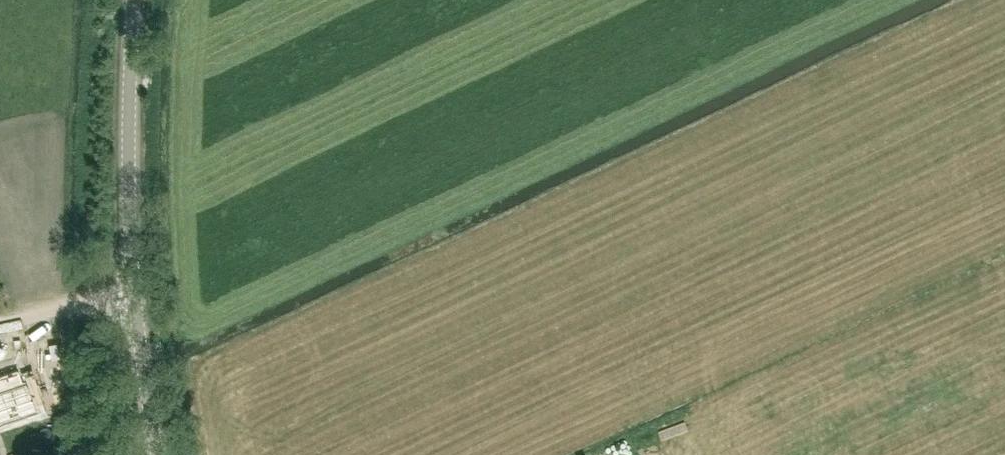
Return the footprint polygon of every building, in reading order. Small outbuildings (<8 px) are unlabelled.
[(26,382),(0,391),(0,423),(35,411),(26,382)]
